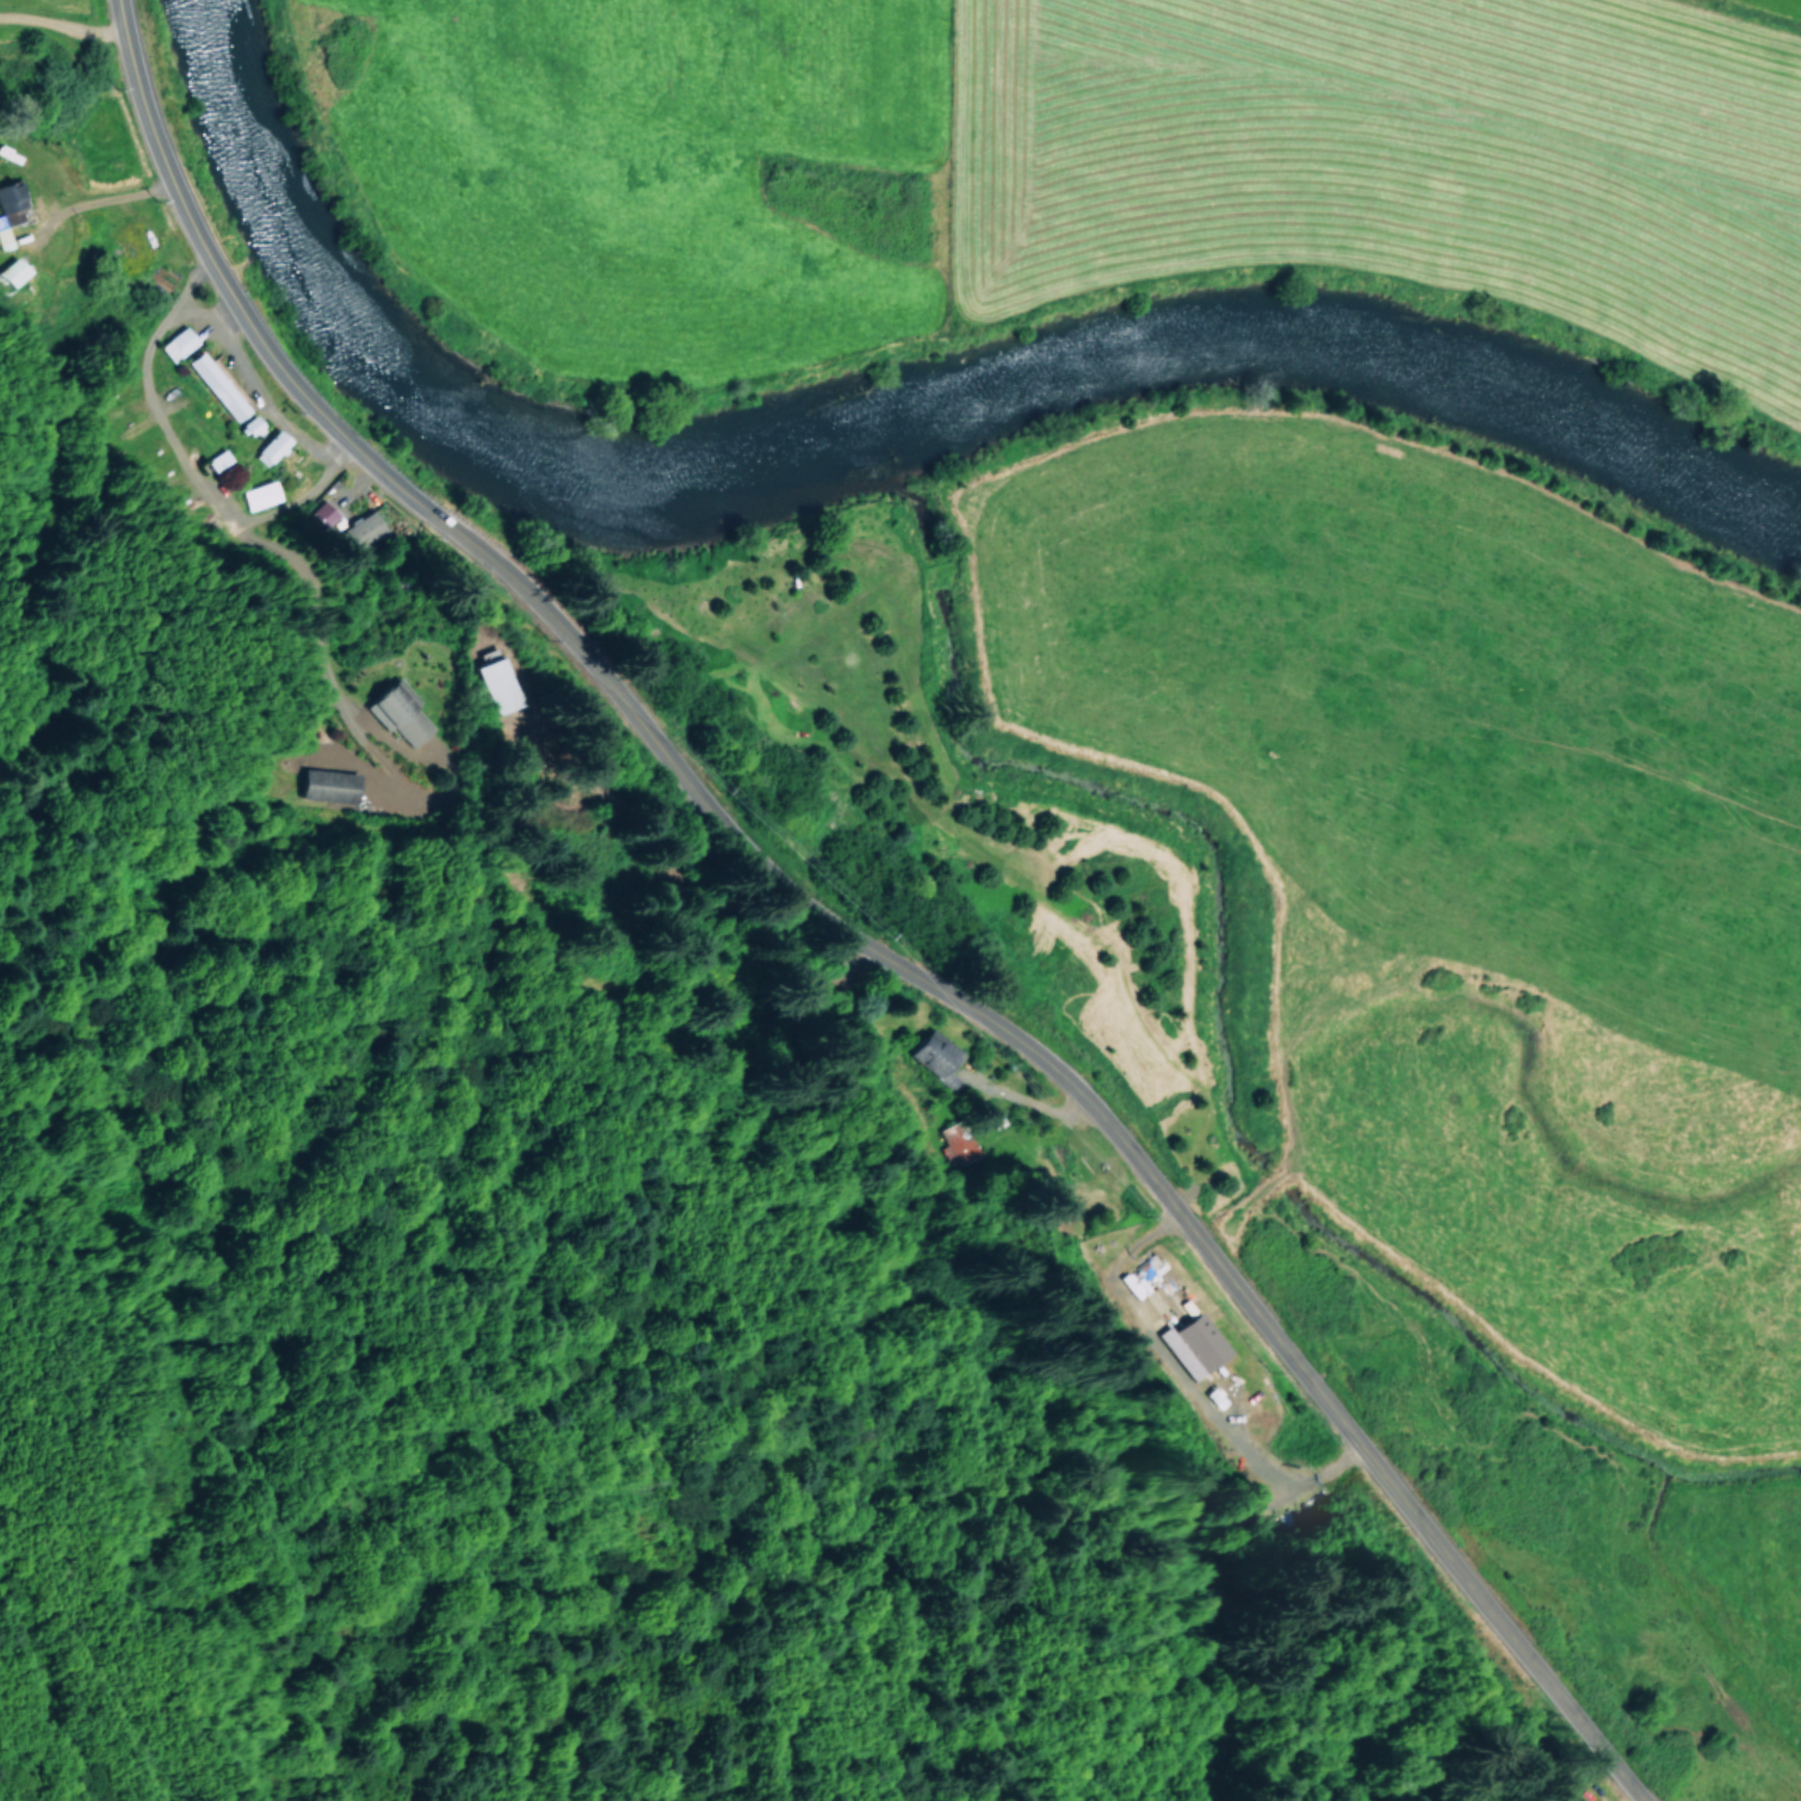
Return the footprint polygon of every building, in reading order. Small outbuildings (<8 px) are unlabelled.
[(1,271),(16,286),(31,270),(15,255),(1,271)] [(198,341),(184,324),(159,345),(173,362),(198,341)] [(187,361),(236,421),(251,410),(201,349),(187,361)] [(254,456),(269,466),(290,438),(276,427),(254,456)] [(242,488),(248,509),(280,500),(275,480),(242,488)] [(313,511),(328,527),(340,516),(325,499),(313,511)] [(388,530),(373,508),(345,528),(361,550),(388,530)] [(501,656),(477,664),(494,714),(518,705),(501,656)] [(413,748),(435,728),(392,681),(366,705),(385,727),(390,723),(413,748)] [(355,803),(359,773),(305,766),(302,796),(355,803)] [(907,1058),(952,1088),(958,1079),(949,1073),(964,1052),(928,1027),(907,1058)] [(978,1152),(958,1118),(938,1130),(946,1144),(941,1147),(952,1167),(978,1152)] [(1157,1332),(1191,1380),(1230,1352),(1200,1309),(1171,1330),(1168,1325),(1157,1332)]
